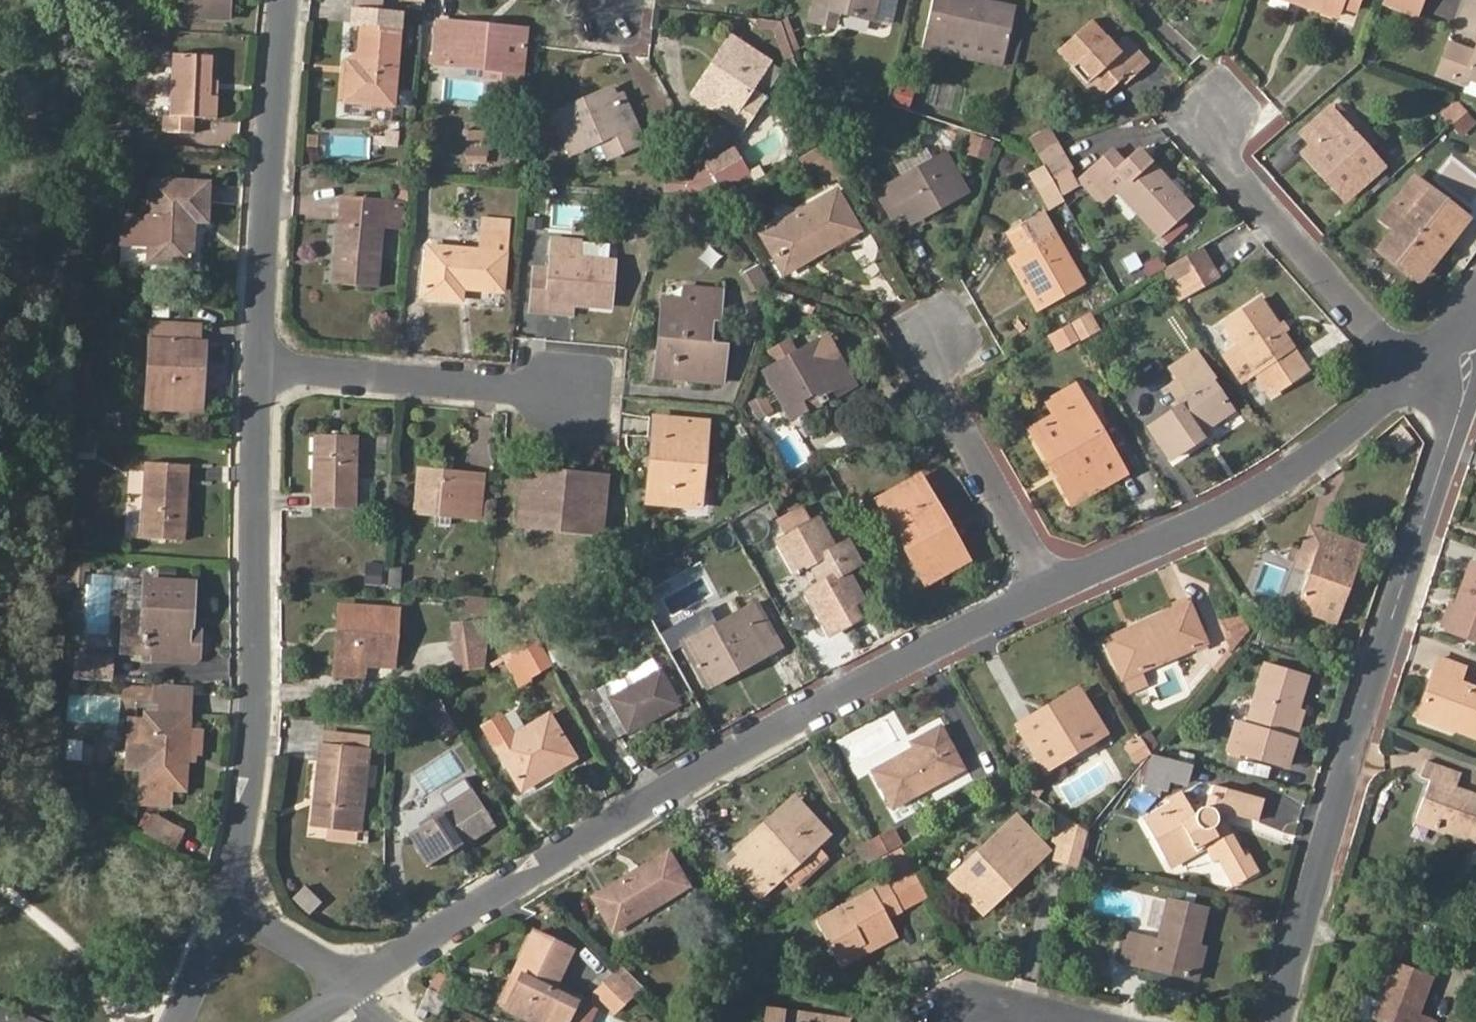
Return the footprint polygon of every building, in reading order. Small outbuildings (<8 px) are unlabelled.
[(186,16),(229,17),(230,0),(186,0),(186,16)] [(890,21),(895,0),(814,0),(809,18),(834,24),(838,10),(890,21)] [(1002,64),(1015,4),(996,0),(932,0),(922,46),(1002,64)] [(1338,8),(1315,0),(1295,0),(1336,15),(1338,8)] [(1354,9),(1357,0),(1315,0),(1338,8),(1339,4),(1354,9)] [(1420,12),(1425,0),(1387,0),(1420,12)] [(372,121),(391,122),(402,10),(351,6),(350,22),(360,23),(357,62),(356,70),(346,69),(344,100),(373,102),(372,121)] [(1141,71),(1151,62),(1128,34),(1117,44),(1093,18),(1059,49),(1072,65),(1076,61),(1104,94),(1122,78),(1137,66),(1141,71)] [(483,65),(519,68),(523,36),(485,32),(486,26),(439,21),(435,61),(452,62),(483,65)] [(346,54),(356,55),(358,23),(348,22),(346,54)] [(523,36),(523,29),(486,26),(485,32),(523,36)] [(737,41),(732,37),(709,69),(715,73),(737,41)] [(742,125),(758,101),(745,92),(766,60),(737,41),(715,73),(709,69),(694,92),(742,125)] [(1475,79),(1475,51),(1475,52),(1449,42),(1437,74),(1464,84),(1467,76),(1475,79)] [(196,116),(218,117),(220,80),(213,80),(214,56),(174,53),(171,114),(165,114),(164,131),(195,133),(196,116)] [(357,62),(347,61),(346,69),(356,70),(357,62)] [(1069,68),(1096,100),(1104,94),(1076,61),(1072,65),(1069,68)] [(496,88),(517,90),(519,68),(483,65),(482,79),(496,81),(496,88)] [(1122,78),(1126,83),(1141,71),(1137,66),(1122,78)] [(608,155),(641,140),(622,94),(615,97),(611,87),(599,92),(602,98),(586,105),(583,99),(554,112),(571,151),(601,138),(608,155)] [(599,92),(583,99),(586,105),(602,98),(599,92)] [(1442,114),(1450,124),(1466,110),(1457,99),(1442,114)] [(1325,176),(1344,198),(1380,165),(1329,108),(1302,132),(1311,143),(1307,147),(1329,172),(1325,176)] [(1460,136),(1475,122),(1466,110),(1450,124),(1460,136)] [(1038,151),(1060,142),(1051,124),(1030,137),(1038,151)] [(488,159),(488,129),(469,129),(469,160),(488,159)] [(966,155),(987,160),(992,140),(971,135),(966,155)] [(1070,170),(1074,168),(1060,142),(1038,151),(1037,151),(1044,164),(1053,180),(1070,170)] [(1159,234),(1193,204),(1140,146),(1124,161),(1113,149),(1080,179),(1102,202),(1117,189),(1121,186),(1142,208),(1139,212),(1159,234)] [(1307,147),(1302,151),(1325,176),(1329,172),(1307,147)] [(935,201),(938,206),(967,190),(946,151),(877,191),(894,217),(905,211),(908,217),(935,201)] [(727,196),(753,181),(738,155),(712,169),(717,179),(725,193),(727,196)] [(1049,209),(1065,201),(1053,180),(1044,164),(1029,171),(1049,209)] [(1065,201),(1081,191),(1070,170),(1053,180),(1065,201)] [(663,188),(686,190),(687,176),(687,173),(665,171),(663,188)] [(686,190),(725,193),(717,179),(687,176),(686,190)] [(1438,247),(1441,250),(1466,218),(1412,177),(1395,199),(1408,209),(1393,228),(1378,248),(1414,277),(1438,247)] [(150,262),(192,263),(194,220),(208,220),(209,183),(153,181),(152,218),(124,217),(123,244),(151,245),(150,262)] [(1117,189),(1139,212),(1142,208),(1121,186),(1117,189)] [(835,190),(761,233),(781,267),(804,254),(807,259),(858,229),(835,190)] [(333,282),(375,286),(382,225),(385,200),(341,196),(333,282)] [(1395,199),(1381,217),(1393,228),(1408,209),(1395,199)] [(382,225),(401,227),(403,202),(385,200),(382,225)] [(908,217),(912,221),(938,206),(935,201),(908,217)] [(1038,309),(1083,282),(1042,210),(1009,230),(1019,251),(1015,253),(1034,286),(1027,290),(1038,309)] [(507,218),(485,217),(483,232),(506,233),(507,218)] [(387,226),(383,286),(397,287),(401,227),(387,226)] [(462,285),(502,287),(506,233),(483,232),(481,250),(427,246),(423,294),(461,297),(462,285)] [(570,303),(611,305),(616,262),(577,258),(578,241),(551,239),(549,269),(532,268),(530,308),(570,311),(570,303)] [(1177,297),(1217,275),(1201,245),(1158,269),(1177,297)] [(1414,277),(1418,280),(1441,250),(1438,247),(1414,277)] [(1015,253),(1009,257),(1027,290),(1034,286),(1015,253)] [(781,267),(784,272),(807,259),(804,254),(781,267)] [(725,345),(709,343),(712,317),(718,317),(721,290),(687,287),(686,299),(663,297),(655,375),(721,380),(725,345)] [(468,288),(467,300),(507,304),(508,292),(468,288)] [(1271,393),(1307,368),(1260,299),(1224,323),(1239,345),(1255,369),(1271,393)] [(1081,342),(1100,330),(1091,313),(1071,325),(1081,342)] [(152,324),(147,404),(195,407),(198,365),(203,365),(205,339),(198,338),(199,326),(152,324)] [(807,412),(858,382),(829,330),(797,348),(799,353),(777,366),(767,372),(790,411),(802,405),(807,412)] [(799,353),(797,348),(790,335),(768,349),(777,366),(799,353)] [(1225,355),(1242,378),(1255,369),(1239,345),(1225,355)] [(1204,425),(1230,409),(1208,376),(1210,375),(1195,349),(1170,365),(1177,377),(1187,393),(1175,401),(1178,406),(1147,427),(1169,459),(1201,437),(1196,431),(1204,425)] [(195,407),(200,407),(203,365),(198,365),(195,407)] [(1167,390),(1171,396),(1175,401),(1187,393),(1177,377),(1165,385),(1167,390)] [(1071,501),(1122,472),(1098,428),(1089,434),(1073,404),(1082,399),(1073,384),(1047,399),(1054,414),(1030,427),(1050,463),(1057,459),(1066,476),(1059,480),(1071,501)] [(757,418),(773,409),(764,392),(749,400),(757,418)] [(1098,428),(1082,399),(1073,404),(1089,434),(1098,428)] [(648,502),(698,506),(705,423),(656,418),(648,502)] [(1201,437),(1209,432),(1204,425),(1196,431),(1201,437)] [(311,505),(355,507),(357,434),(313,434),(311,505)] [(1050,463),(1059,480),(1066,476),(1057,459),(1050,463)] [(141,535),(183,537),(188,466),(147,462),(141,535)] [(574,529),(604,532),(609,475),(522,467),(518,523),(535,525),(536,517),(574,521),(574,529)] [(415,510),(477,516),(481,476),(462,474),(462,480),(441,479),(441,472),(419,470),(415,510)] [(462,474),(441,472),(441,479),(462,480),(462,474)] [(954,537),(921,475),(913,480),(948,541),(954,537)] [(927,579),(966,557),(954,537),(948,541),(913,480),(881,498),(927,579)] [(846,566),(860,557),(849,537),(834,546),(818,515),(809,519),(800,503),(777,517),(785,532),(777,537),(794,569),(810,560),(820,580),(805,589),(828,630),(858,613),(850,600),(842,584),(853,578),(846,566)] [(535,525),(574,529),(574,521),(536,517),(535,525)] [(1322,530),(1309,526),(1301,549),(1314,554),(1322,530)] [(1298,606),(1334,618),(1361,544),(1322,530),(1314,554),(1301,549),(1297,561),(1311,567),(1298,606)] [(71,570),(70,589),(87,591),(88,575),(92,575),(93,561),(71,560),(71,570)] [(1470,562),(1446,627),(1475,639),(1475,564),(1470,562)] [(365,584),(381,585),(382,567),(366,565),(365,584)] [(388,585),(400,586),(401,567),(389,566),(388,585)] [(850,600),(861,593),(853,578),(842,584),(850,600)] [(199,625),(191,624),(194,583),(146,579),(146,591),(130,589),(129,614),(127,614),(125,649),(144,650),(145,643),(157,644),(156,651),(156,658),(197,661),(200,658),(202,628),(199,625)] [(1136,672),(1206,641),(1188,601),(1132,626),(1135,633),(1107,646),(1122,678),(1136,672)] [(741,659),(744,664),(779,644),(756,603),(684,642),(705,679),(741,659)] [(363,656),(392,657),(395,610),(347,606),(344,636),(338,636),(335,671),(362,673),(363,663),(363,656)] [(347,606),(340,606),(338,636),(344,636),(347,606)] [(1231,652),(1247,632),(1239,612),(1226,619),(1232,634),(1225,638),(1231,652)] [(451,639),(479,636),(476,618),(449,622),(451,639)] [(1132,626),(1104,638),(1107,646),(1135,633),(1132,626)] [(529,673),(550,661),(535,635),(500,656),(517,684),(531,676),(529,673)] [(478,669),(483,666),(479,636),(451,639),(456,672),(478,669)] [(144,650),(156,651),(157,644),(145,643),(144,650)] [(77,680),(112,682),(114,658),(79,655),(77,680)] [(363,663),(392,665),(392,657),(363,656),(363,663)] [(1459,681),(1464,667),(1437,657),(1419,707),(1456,722),(1454,729),(1475,737),(1475,687),(1459,681)] [(705,679),(708,684),(744,664),(741,659),(705,679)] [(1176,659),(1148,668),(1153,683),(1181,675),(1176,659)] [(1230,748),(1282,763),(1308,674),(1263,660),(1243,724),(1237,722),(1230,748)] [(587,694),(611,737),(677,702),(660,669),(610,697),(603,685),(587,694)] [(1128,693),(1142,687),(1136,672),(1122,678),(1128,693)] [(170,786),(184,787),(191,690),(154,686),(154,690),(124,688),(123,704),(140,706),(138,721),(147,722),(143,775),(140,800),(169,802),(170,786)] [(1083,697),(1077,688),(1035,714),(1041,723),(1083,697)] [(441,696),(426,704),(444,736),(459,729),(441,696)] [(1019,724),(1045,767),(1104,730),(1083,697),(1041,723),(1035,714),(1019,724)] [(1454,729),(1456,722),(1419,707),(1416,716),(1454,729)] [(484,724),(524,787),(575,756),(548,713),(514,734),(501,713),(484,724)] [(129,720),(126,775),(143,775),(147,722),(138,721),(129,720)] [(872,769),(892,806),(962,766),(939,725),(910,740),(913,746),(872,769)] [(361,733),(327,731),(325,744),(360,747),(361,733)] [(1135,762),(1151,751),(1140,734),(1125,744),(1135,762)] [(357,830),(363,830),(370,748),(360,747),(325,744),(317,744),(312,801),(318,802),(316,826),(329,827),(357,830)] [(1169,780),(1185,784),(1191,762),(1153,752),(1145,784),(1166,791),(1169,780)] [(1475,837),(1475,833),(1475,794),(1456,786),(1461,772),(1425,759),(1420,773),(1430,777),(1414,820),(1443,831),(1445,826),(1474,838),(1475,837)] [(456,769),(436,781),(443,793),(463,780),(456,769)] [(407,834),(427,864),(492,822),(463,780),(443,793),(452,806),(407,834)] [(1210,794),(1222,798),(1225,788),(1213,784),(1210,794)] [(1246,854),(1242,857),(1220,819),(1216,818),(1216,816),(1216,812),(1215,809),(1213,808),(1255,819),(1260,798),(1225,788),(1222,798),(1210,794),(1207,805),(1204,806),(1200,808),(1197,810),(1196,813),(1194,815),(1181,792),(1168,799),(1171,805),(1144,821),(1165,857),(1192,841),(1197,850),(1206,844),(1215,860),(1219,857),(1235,883),(1256,871),(1246,854)] [(799,803),(794,797),(763,825),(768,830),(799,803)] [(780,874),(812,843),(825,832),(799,803),(768,830),(763,825),(738,848),(743,853),(733,862),(760,892),(780,874)] [(147,830),(174,844),(185,821),(158,807),(147,830)] [(1053,841),(1061,843),(1068,817),(1058,811),(1053,841)] [(1015,816),(952,876),(979,903),(1003,879),(1009,884),(1046,848),(1015,816)] [(1079,866),(1080,860),(1087,829),(1068,817),(1061,843),(1057,859),(1079,866)] [(327,840),(355,842),(357,830),(329,827),(327,840)] [(868,841),(877,858),(887,853),(901,845),(892,829),(868,841)] [(1165,857),(1169,865),(1197,850),(1192,841),(1165,857)] [(780,874),(792,886),(825,856),(812,843),(780,874)] [(887,853),(897,873),(912,865),(901,845),(887,853)] [(594,896),(613,928),(686,884),(668,853),(594,896)] [(913,867),(816,920),(835,956),(892,925),(888,918),(929,896),(913,867)] [(979,903),(984,908),(1009,884),(1003,879),(979,903)] [(1136,962),(1196,977),(1204,946),(1197,944),(1206,908),(1167,899),(1157,937),(1143,934),(1142,936),(1136,962)] [(835,956),(839,963),(895,932),(892,925),(835,956)] [(1126,931),(1119,958),(1136,962),(1142,936),(1126,931)] [(587,1007),(552,989),(569,950),(533,933),(516,969),(522,972),(508,1004),(507,1006),(540,1021),(580,1021),(587,1007)] [(610,988),(621,976),(599,956),(589,967),(610,988)] [(1361,1020),(1367,1021),(1414,1021),(1417,1013),(1431,974),(1392,961),(1382,991),(1378,990),(1375,992),(1374,997),(1368,995),(1360,999),(1356,1015),(1361,1020)] [(580,977),(601,998),(610,988),(589,967),(580,977)] [(501,1000),(508,1004),(522,972),(516,969),(501,1000)] [(419,1005),(438,1013),(446,997),(427,988),(419,1005)] [(850,1019),(765,1009),(763,1021),(850,1021),(850,1019)] [(1438,1020),(1417,1013),(1414,1021),(1437,1021),(1438,1020)]
